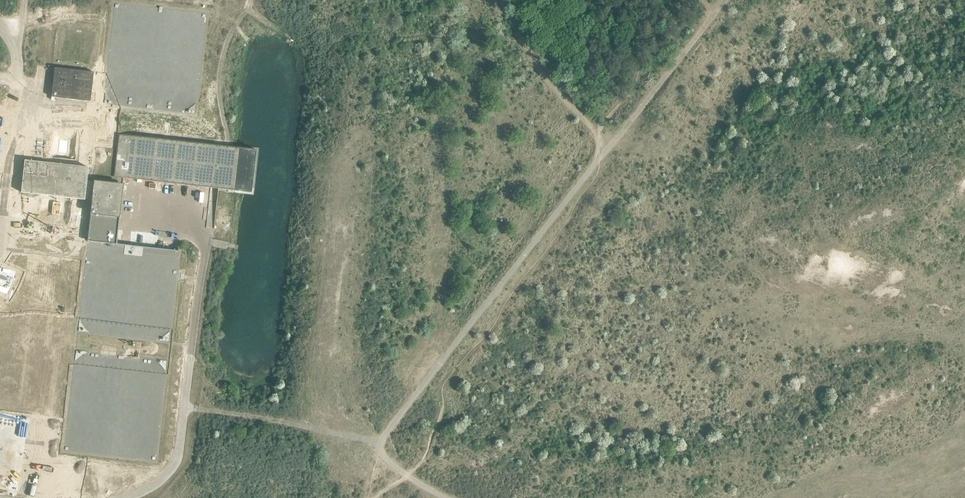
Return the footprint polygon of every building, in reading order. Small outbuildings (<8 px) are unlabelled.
[(94,72),(55,68),(53,79),(51,97),(90,102),(92,84),(94,72)] [(251,192),(256,149),(118,134),(114,177),(251,192)] [(607,157),(614,150),(610,147),(604,154),(607,157)] [(24,160),(21,192),(47,195),(84,199),(84,203),(91,204),(87,246),(88,246),(125,250),(124,254),(140,256),(140,252),(178,256),(179,242),(176,242),(175,250),(117,244),(123,183),(94,180),(94,181),(87,180),(88,170),(89,167),(24,160)] [(130,242),(157,245),(159,230),(132,227),(130,242)]
